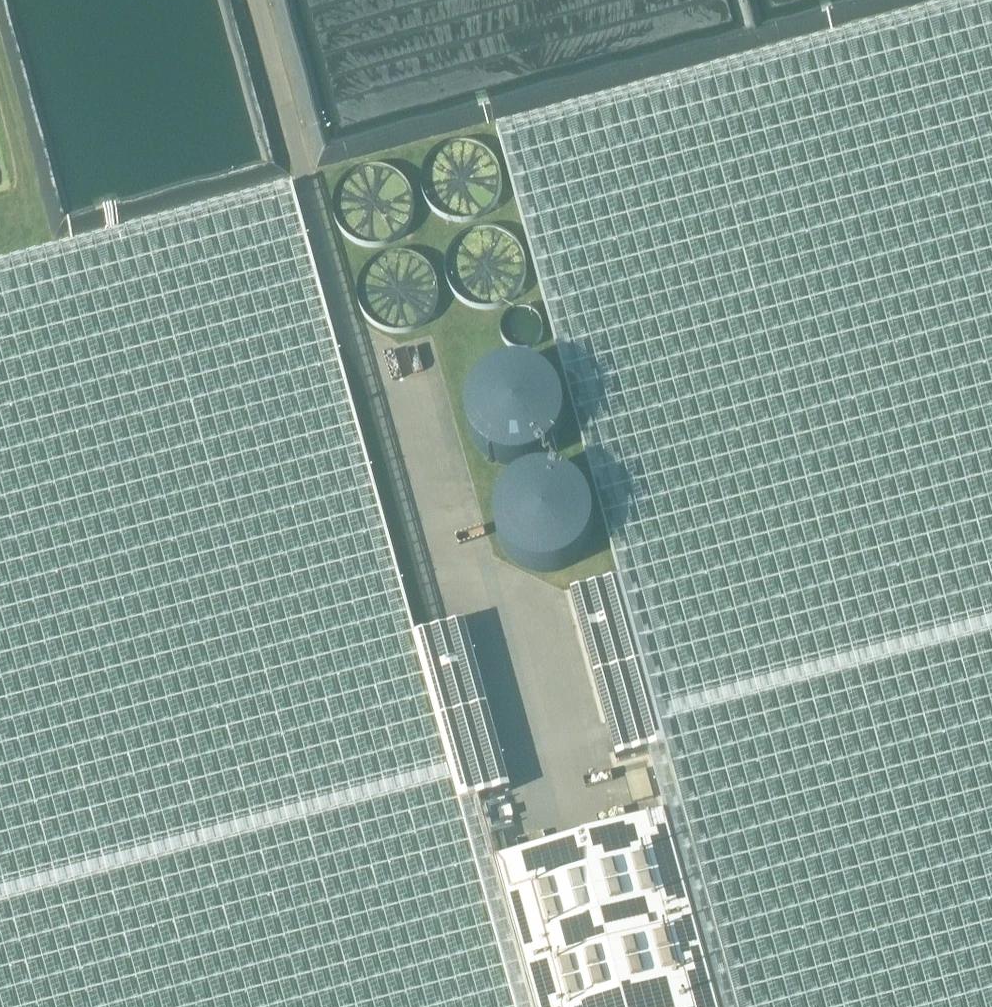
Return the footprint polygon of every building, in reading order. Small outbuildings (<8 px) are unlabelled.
[(491,863),(474,802),(507,793),(461,623),(411,637),(289,187),(0,266),(0,1006),(991,1006),(991,0),(975,0),(497,131),(620,580),(570,594),(616,763),(649,754),(666,816),(491,863)] [(501,185),(502,181),(501,177),(501,173),(500,170),(499,166),(497,162),(495,159),(492,156),(490,153),(487,150),(484,148),(480,146),(476,144),(473,142),(469,141),(465,141),(461,141),(457,141),(453,141),(449,142),(445,144),(442,146),(438,148),(435,150),(432,153),(429,156),(427,159),(425,162),(423,166),(422,170),(421,173),(420,177),(420,181),(420,185),(421,189),(422,193),(423,197),(425,201),(427,204),(429,207),(432,210),(435,213),(438,215),(442,217),(445,219),(449,220),(453,221),(457,222),(461,222),(465,222),(469,221),(473,220),(476,219),(480,217),(484,215),(487,213),(490,210),(492,207),(495,204),(497,201),(499,197),(500,193),(501,189),(501,185)] [(412,211),(413,207),(412,203),(412,199),(411,195),(409,191),(408,188),(406,184),(403,181),(401,178),(398,175),(394,173),(391,171),(387,169),(384,168),(380,167),(376,166),(372,166),(368,166),(364,167),(360,168),(356,169),(353,171),(349,173),(346,175),(343,178),(340,181),(338,184),(336,188),(334,191),(333,195),(332,199),(331,203),(331,207),(331,211),(332,215),(333,219),(334,222),(336,226),(338,229),(340,233),(343,236),(346,238),(349,241),(353,243),(356,245),(360,246),(364,247),(368,247),(372,248),(376,247),(380,247),(384,246),(387,244),(391,243),(394,241),(398,238),(401,236),(403,233),(406,229),(408,226),(409,222),(411,219),(412,215),(412,211)] [(525,273),(525,269),(525,265),(525,261),(524,257),(522,253),(521,250),(519,246),(516,243),(513,240),(510,237),(507,235),(504,233),(500,231),(496,230),(493,229),(489,228),(485,228),(481,228),(477,229),(473,230),(469,231),(465,233),(462,235),(459,237),(456,240),(453,243),(451,246),(449,250),(447,253),(446,257),(445,261),(444,265),(444,269),(444,273),(445,277),(446,281),(447,285),(449,288),(451,292),(453,295),(456,298),(459,300),(462,303),(465,305),(469,307),(473,308),(477,309),(481,309),(485,310),(489,309),(493,309),(496,308),(500,307),(504,305),(507,303),(510,300),(513,298),(516,295),(519,292),(521,288),(522,285),(524,281),(525,277),(525,273)] [(437,297),(437,293),(437,289),(436,285),(435,281),(434,277),(432,273),(430,270),(428,267),(425,264),(422,261),(419,259),(415,257),(412,255),(408,254),(404,253),(400,252),(396,252),(392,252),(388,253),(384,254),(381,255),(377,257),(374,259),(370,261),(367,264),(365,267),(362,270),(360,273),(359,277),(357,281),(356,285),(356,289),(355,293),(356,297),(356,301),(357,304),(359,308),(360,312),(362,315),(365,318),(367,321),(370,324),(374,326),(377,329),(381,330),(384,332),(388,333),(392,333),(396,333),(400,333),(404,333),(408,332),(412,330),(415,329),(419,326),(422,324),(425,321),(428,318),(430,315),(432,312),(434,308),(435,304),(436,301),(437,297)] [(525,310),(518,310),(511,312),(506,317),(502,323),(500,329),(501,336),(504,343),(509,348),(515,351),(522,352),(529,350),(536,346),(540,340),(543,332),(542,325),(538,318),(532,313),(525,310)] [(565,421),(565,416),(565,411),(564,407),(563,402),(561,397),(559,393),(557,389),(554,385),(551,381),(547,378),(543,375),(539,373),(535,371),(530,369),(525,368),(521,367),(516,367),(511,367),(506,368),(501,369),(497,371),(492,373),(488,375),(484,378),(481,381),(477,385),(475,389),(472,393),(470,397),(468,402),(467,407),(467,411),(466,416),(466,421),(467,426),(468,431),(470,435),(472,440),(475,444),(477,448),(481,451),(484,454),(488,457),(492,460),(497,462),(501,463),(506,465),(511,465),(516,466),(520,465),(525,465),(530,464),(535,462),(539,460),(543,457),(547,454),(551,451),(554,448),(557,444),(559,440),(561,435),(563,431),(564,426),(565,421)] [(594,528),(594,523),(594,518),(593,513),(592,509),(590,504),(588,500),(586,496),(583,492),(579,488),(576,485),(572,482),(568,480),(563,477),(559,476),(554,475),(549,474),(545,474),(540,474),(535,475),(530,476),(526,477),(521,480),(517,482),(513,485),(510,488),(506,492),(503,496),(501,500),(499,504),(497,509),(496,514),(495,518),(495,523),(495,528),(496,533),(497,537),(499,542),(501,546),(503,551),(506,554),(510,558),(513,561),(517,564),(521,567),(526,569),(530,570),(535,572),(540,572),(545,573),(549,572),(554,572),(559,570),(563,569),(568,567),(572,564),(576,561),(580,558),(583,554),(586,551),(588,546),(590,542),(592,537),(593,533),(594,528)] [(445,493),(451,503),(471,492),(465,481),(445,493)]
